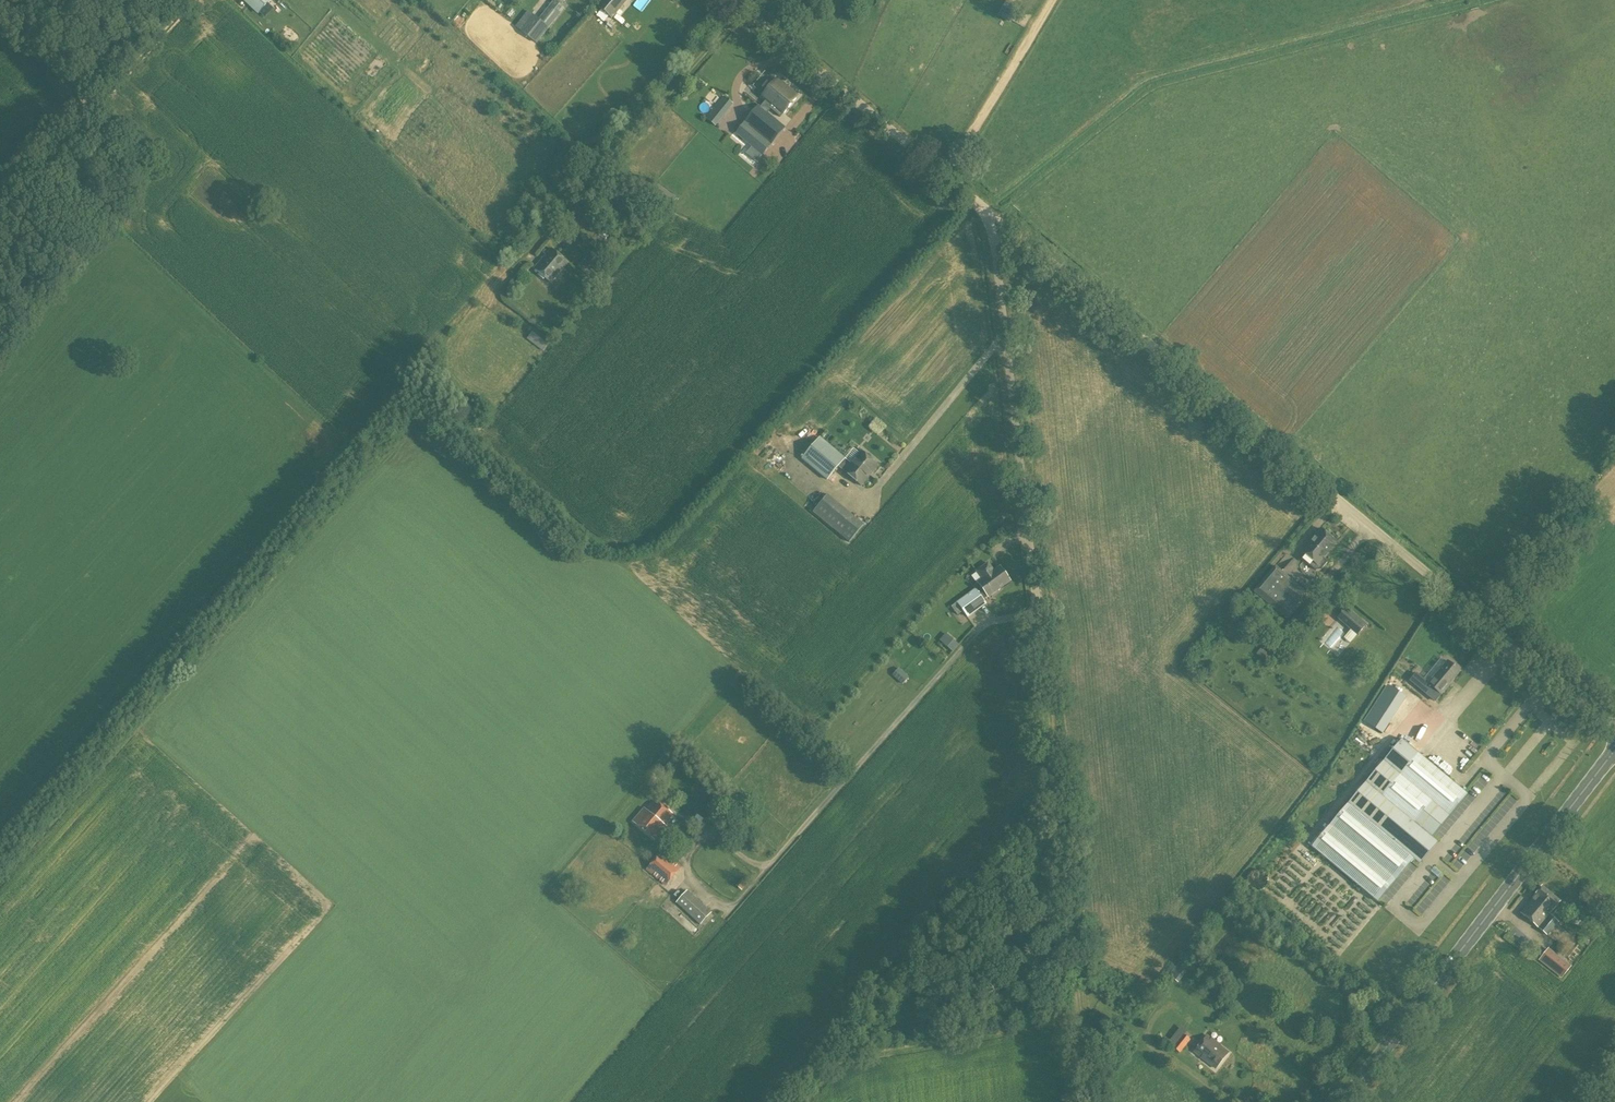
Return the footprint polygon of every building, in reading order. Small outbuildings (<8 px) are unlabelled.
[(259,13),(271,0),(246,0),(259,13)] [(539,19),(532,14),(520,30),(536,43),(564,8),(555,0),(553,0),(539,19)] [(598,5),(613,18),(627,0),(602,0),(598,5)] [(1011,20),(1017,9),(1006,2),(999,13),(1011,20)] [(786,127),(767,112),(770,108),(780,116),(796,97),(788,90),(790,88),(778,79),(764,95),(768,98),(760,107),(759,105),(737,132),(763,154),(786,127)] [(707,117),(704,121),(711,128),(714,124),(716,125),(734,103),(724,95),(707,117)] [(608,254),(597,245),(579,266),(589,275),(608,254)] [(535,267),(552,282),(569,262),(552,248),(535,267)] [(551,341),(535,328),(528,339),(543,351),(551,341)] [(801,460),(827,481),(844,461),(850,465),(845,471),(862,485),(879,465),(862,450),(851,463),(846,459),(846,458),(820,437),(801,460)] [(827,495),(813,512),(849,543),(864,525),(827,495)] [(1321,529),(1308,544),(1302,551),(1317,564),(1336,542),(1321,529)] [(1000,566),(994,570),(988,562),(975,571),(981,580),(972,586),(975,590),(957,603),(967,617),(985,604),(978,594),(985,589),(989,596),(1010,581),(1000,566)] [(1309,595),(1276,567),(1256,591),(1289,618),(1309,595)] [(1366,624),(1346,608),(1337,619),(1357,634),(1366,624)] [(946,634),(940,641),(953,652),(958,645),(946,634)] [(1447,661),(1428,683),(1416,674),(1411,681),(1435,701),(1440,694),(1441,694),(1460,671),(1447,661)] [(899,669),(893,676),(902,684),(908,677),(899,669)] [(1396,697),(1382,688),(1359,725),(1373,734),(1396,697)] [(1376,901),(1412,858),(1466,793),(1401,739),(1311,847),(1376,901)] [(667,825),(665,823),(674,813),(656,798),(647,809),(645,807),(634,821),(656,840),(667,825)] [(699,812),(709,820),(718,811),(709,802),(699,812)] [(681,864),(662,849),(646,867),(666,883),(681,864)] [(1548,935),(1559,922),(1549,914),(1560,902),(1543,887),(1536,894),(1537,895),(1522,912),(1548,935)] [(712,913),(686,890),(675,901),(700,925),(712,913)] [(1554,954),(1545,964),(1559,975),(1567,965),(1554,954)] [(1190,969),(1180,961),(1169,975),(1179,983),(1190,969)] [(1191,1039),(1184,1034),(1174,1046),(1181,1052),(1191,1039)] [(1196,1051),(1216,1067),(1229,1052),(1208,1036),(1196,1051)]
